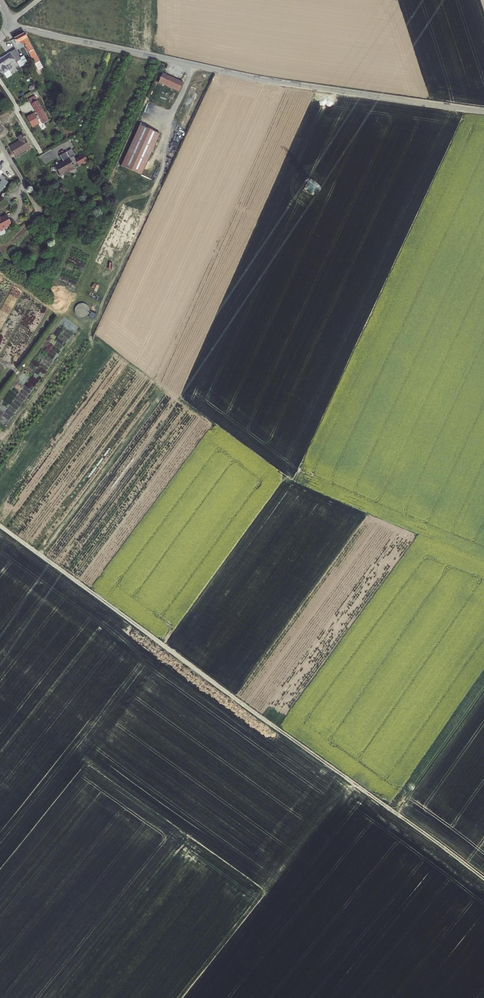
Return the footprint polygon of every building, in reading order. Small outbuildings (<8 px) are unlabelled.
[(26,37),(16,42),(18,46),(24,44),(30,55),(34,53),(26,37)] [(34,53),(30,55),(36,67),(40,64),(34,53)] [(0,65),(0,69),(2,73),(4,72),(7,75),(12,72),(9,68),(18,63),(14,55),(0,65)] [(181,91),(185,81),(164,72),(160,82),(181,91)] [(42,125),(49,122),(42,111),(38,102),(32,105),(38,117),(36,118),(34,115),(27,119),(32,128),(39,124),(38,121),(39,120),(42,125)] [(139,125),(120,166),(141,175),(159,134),(139,125)] [(8,146),(14,156),(28,147),(21,134),(16,137),(18,141),(8,146)] [(70,147),(65,150),(68,157),(72,155),(73,154),(70,147)] [(59,173),(67,169),(66,168),(68,167),(68,168),(72,165),(80,160),(81,163),(86,160),(82,153),(73,157),(72,155),(68,157),(65,150),(58,154),(62,159),(58,161),(57,159),(52,161),(54,164),(53,164),(55,168),(56,168),(59,173)] [(10,182),(0,174),(0,192),(0,193),(10,182)] [(40,196),(41,195),(43,191),(45,192),(45,190),(35,185),(34,187),(36,188),(34,192),(34,193),(35,194),(39,196),(40,196)] [(16,220),(11,211),(2,215),(1,214),(0,215),(0,229),(16,220)]
